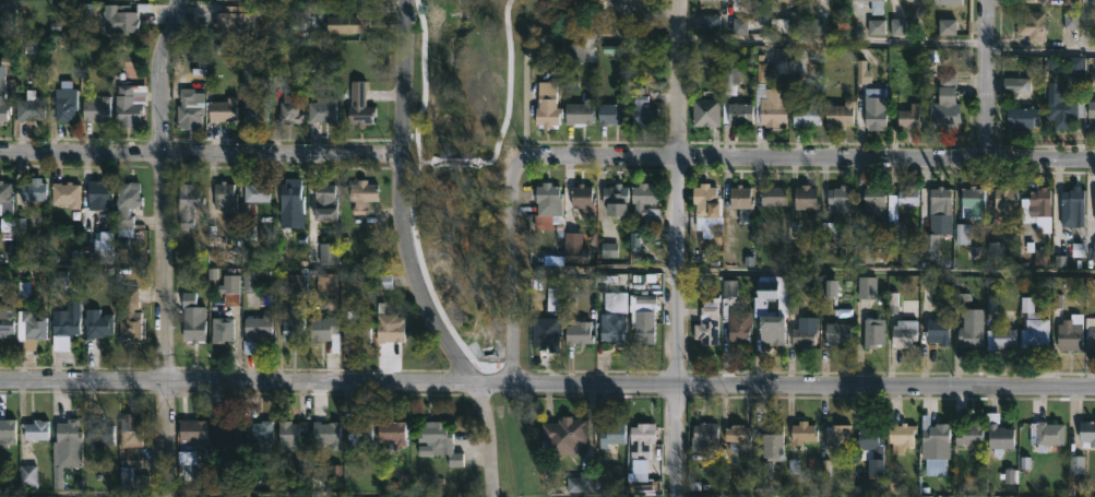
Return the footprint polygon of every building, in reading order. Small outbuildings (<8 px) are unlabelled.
[(150,3),(150,11),(138,11),(139,23),(138,23),(138,28),(135,28),(135,32),(104,33),(104,9),(114,9),(114,3),(129,3),(129,10),(136,10),(136,2),(150,3)] [(248,4),(248,32),(215,32),(213,19),(215,19),(215,11),(223,11),(223,4),(248,4)] [(15,29),(0,31),(0,28),(0,12),(0,7),(11,7),(11,12),(15,12),(15,29)] [(1046,10),(1046,39),(1028,39),(1028,34),(1017,34),(1017,19),(1027,19),(1028,10),(1046,10)] [(367,33),(326,34),(326,15),(355,14),(355,12),(366,12),(367,33)] [(766,82),(766,87),(787,87),(787,123),(757,122),(758,61),(766,61),(766,82)] [(741,66),(740,83),(737,83),(737,94),(725,93),(725,66),(741,66)] [(7,120),(0,120),(0,74),(4,74),(4,104),(11,104),(11,114),(7,114),(7,120)] [(1008,93),(1032,93),(1032,74),(1020,74),(1020,79),(1008,79),(1008,93)] [(71,80),(71,87),(76,87),(75,117),(70,118),(70,120),(55,120),(55,87),(60,87),(60,80),(71,80)] [(376,105),(376,116),(372,116),(372,122),(365,122),(365,127),(355,127),(355,122),(347,122),(347,105),(350,105),(352,80),(366,80),(366,105),(376,105)] [(642,80),(642,86),(648,86),(648,107),(658,107),(658,121),(632,122),(631,108),(635,108),(634,80),(642,80)] [(558,107),(562,107),(562,116),(559,116),(559,123),(551,123),(551,127),(544,127),(544,123),(536,123),(537,107),(538,107),(539,81),(557,81),(557,107),(558,107)] [(141,115),(141,121),(135,121),(135,126),(118,126),(118,120),(115,120),(116,84),(145,84),(145,104),(142,104),(142,115),(141,115)] [(874,125),(866,125),(865,86),(886,86),(886,125),(874,125)] [(203,88),(203,114),(201,114),(201,126),(185,126),(185,121),(176,121),(176,105),(180,105),(180,98),(178,98),(180,87),(203,88)] [(35,88),(35,95),(44,95),(45,119),(17,120),(16,99),(26,99),(26,88),(35,88)] [(271,88),(270,110),(267,110),(267,122),(247,121),(247,118),(246,118),(246,100),(259,100),(259,88),(271,88)] [(298,100),(297,113),(302,113),(301,121),(278,120),(279,100),(283,100),(284,90),(290,90),(289,100),(298,100)] [(90,121),(83,121),(83,99),(94,99),(94,95),(110,95),(110,119),(90,119),(90,121)] [(237,97),(236,121),(210,122),(210,109),(205,109),(205,100),(227,100),(227,96),(237,97)] [(335,96),(335,120),(317,120),(317,122),(308,122),(308,100),(316,100),(316,96),(335,96)] [(568,125),(566,125),(566,103),(584,103),(584,98),(593,98),(593,122),(585,122),(585,125),(568,125)] [(618,122),(619,125),(599,123),(599,103),(617,103),(617,98),(627,98),(627,122),(618,122)] [(712,125),(693,125),(693,98),(718,98),(718,125),(712,125)] [(820,99),(820,125),(800,123),(800,126),(794,126),(794,104),(811,104),(811,99),(820,99)] [(828,125),(828,104),(846,104),(846,99),(856,99),(856,122),(828,125)] [(1084,100),(1084,116),(1072,116),(1072,128),(1058,127),(1057,129),(1055,127),(1056,118),(1048,116),(1049,99),(1084,100)] [(728,100),(729,103),(753,102),(754,125),(734,125),(734,122),(723,122),(723,100),(728,100)] [(957,120),(957,126),(935,126),(935,120),(932,120),(932,102),(961,102),(961,117),(960,120),(957,120)] [(920,103),(920,126),(912,126),(912,128),(907,128),(907,126),(900,126),(900,109),(912,109),(912,103),(920,103)] [(1034,125),(1034,128),(1013,128),(1013,125),(1008,125),(1008,106),(1039,107),(1039,125),(1034,125)] [(301,177),(300,194),(303,194),(302,227),(281,227),(282,182),(285,182),(285,177),(301,177)] [(11,204),(0,204),(0,179),(2,179),(1,182),(10,182),(10,193),(12,194),(11,204)] [(109,179),(109,192),(111,192),(111,209),(96,209),(96,204),(88,204),(88,179),(109,179)] [(367,179),(367,184),(379,184),(379,201),(368,201),(368,214),(353,214),(354,201),(350,201),(350,186),(358,185),(358,179),(367,179)] [(328,180),(328,184),(334,184),(334,198),(337,198),(336,218),(313,218),(316,182),(322,184),(322,180),(328,180)] [(37,181),(46,181),(46,199),(44,199),(44,200),(21,200),(21,182),(37,181)] [(60,182),(79,182),(79,208),(69,208),(69,203),(51,203),(51,181),(60,182)] [(138,181),(138,196),(141,196),(141,205),(136,205),(136,208),(129,208),(129,215),(132,215),(132,237),(117,237),(116,198),(117,198),(117,182),(138,181)] [(262,181),(262,184),(270,182),(270,201),(243,201),(243,184),(262,181)] [(559,186),(559,191),(562,191),(561,215),(554,215),(552,229),(535,228),(535,214),(537,214),(538,202),(535,202),(536,185),(543,185),(543,181),(551,181),(551,185),(559,186)] [(647,186),(656,186),(656,193),(658,193),(658,203),(644,202),(643,208),(660,209),(659,224),(646,224),(647,214),(633,214),(634,202),(632,202),(632,186),(639,186),(639,181),(647,182),(647,186)] [(878,181),(878,187),(885,187),(885,220),(869,220),(869,237),(854,236),(855,218),(865,218),(865,187),(867,187),(867,181),(878,181)] [(193,182),(193,186),(200,186),(200,191),(204,191),(204,205),(199,204),(199,208),(194,208),(194,228),(179,228),(179,221),(178,221),(179,182),(193,182)] [(234,182),(234,193),(236,193),(236,210),(214,208),(214,182),(234,182)] [(584,186),(592,186),(592,197),(595,197),(595,217),(581,217),(581,206),(572,206),(572,186),(579,186),(579,182),(584,182),(584,186)] [(622,182),(622,186),(628,186),(627,214),(620,214),(620,217),(618,217),(617,214),(607,214),(607,204),(603,204),(604,187),(616,186),(616,182),(622,182)] [(710,182),(710,186),(717,186),(717,193),(719,193),(719,215),(710,215),(710,228),(695,228),(695,203),(694,203),(694,186),(701,186),(701,182),(710,182)] [(742,184),(742,187),(750,187),(750,198),(752,198),(752,220),(738,220),(738,208),(731,208),(730,186),(738,186),(738,184),(742,184)] [(811,184),(811,187),(818,187),(817,210),(796,209),(796,186),(802,186),(802,184),(811,184)] [(847,184),(847,187),(853,187),(853,211),(832,211),(832,208),(828,208),(829,188),(841,187),(841,184),(847,184)] [(943,185),(944,188),(952,188),(952,213),(941,213),(941,204),(939,204),(939,210),(931,210),(931,187),(943,185)] [(986,188),(985,216),(963,216),(963,188),(971,188),(971,185),(977,185),(977,188),(986,188)] [(1017,188),(1017,215),(1011,215),(1011,223),(1004,223),(1005,215),(993,214),(995,205),(996,205),(997,189),(1001,189),(1001,185),(1010,185),(1010,188),(1017,188)] [(778,186),(786,187),(786,204),(767,204),(767,198),(762,198),(762,188),(778,186)] [(1047,186),(1047,189),(1051,189),(1051,215),(1037,215),(1037,238),(1023,238),(1022,205),(1031,205),(1031,190),(1037,190),(1037,188),(1042,188),(1042,186),(1047,186)] [(900,189),(900,207),(920,207),(920,189),(900,189)] [(1065,191),(1065,208),(1085,208),(1085,191),(1065,191)] [(973,245),(973,226),(959,226),(959,245),(973,245)] [(114,262),(93,262),(94,238),(100,238),(100,230),(114,230),(114,262)] [(337,264),(319,264),(319,242),(337,242),(337,264)] [(875,263),(875,247),(859,247),(859,263),(875,263)] [(277,292),(275,292),(276,272),(295,273),(295,267),(307,267),(307,293),(277,292)] [(235,269),(235,274),(239,274),(239,305),(224,305),(224,292),(216,292),(216,284),(224,284),(224,274),(227,274),(227,269),(235,269)] [(393,289),(393,277),(378,277),(378,289),(393,289)] [(861,299),(878,299),(878,278),(861,278),(861,299)] [(138,287),(138,311),(141,311),(140,338),(119,336),(119,320),(121,320),(121,308),(122,308),(122,287),(138,287)] [(195,289),(195,305),(204,305),(204,338),(185,339),(185,317),(194,317),(194,308),(182,308),(182,289),(195,289)] [(656,295),(657,310),(655,310),(654,344),(643,344),(644,340),(634,340),(635,324),(632,323),(632,310),(630,310),(630,303),(635,303),(635,294),(656,295)] [(717,301),(717,343),(701,343),(701,338),(695,338),(695,323),(700,323),(701,306),(703,306),(703,300),(713,300),(713,294),(719,294),(719,301),(717,301)] [(1050,318),(1049,346),(1034,345),(1034,343),(1027,343),(1027,350),(1020,350),(1021,328),(1026,328),(1027,311),(1021,311),(1021,296),(1034,296),(1034,311),(1040,311),(1040,318),(1050,318)] [(81,299),(81,333),(72,333),(72,338),(70,338),(70,351),(52,351),(51,317),(71,317),(71,311),(68,312),(67,299),(81,299)] [(4,336),(0,336),(0,304),(5,304),(5,306),(12,306),(12,331),(4,331),(4,336)] [(261,306),(261,313),(272,315),(272,334),(264,333),(264,338),(245,340),(245,317),(249,317),(249,305),(261,306)] [(302,340),(302,341),(296,341),(296,342),(290,342),(290,340),(283,340),(283,319),(286,319),(286,313),(289,312),(289,306),(305,306),(306,340),(302,340)] [(99,316),(104,316),(104,312),(112,313),(112,333),(105,332),(105,338),(84,339),(84,308),(99,309),(99,316)] [(984,309),(983,346),(964,345),(964,342),(959,342),(960,328),(961,327),(964,327),(964,316),(962,316),(962,310),(964,310),(964,308),(984,309)] [(31,309),(31,313),(35,313),(35,316),(45,316),(45,338),(36,338),(35,352),(17,352),(17,339),(16,339),(16,309),(31,309)] [(765,309),(765,315),(785,315),(785,344),(761,342),(761,326),(754,326),(754,309),(765,309)] [(749,330),(749,344),(735,344),(735,341),(730,341),(730,311),(750,311),(750,330),(749,330)] [(405,316),(405,342),(377,342),(377,312),(397,313),(397,316),(405,316)] [(622,324),(622,343),(610,342),(610,340),(602,340),(602,313),(614,313),(612,320),(616,320),(616,323),(622,324)] [(1069,350),(1059,350),(1059,323),(1063,323),(1063,319),(1071,319),(1071,313),(1084,313),(1083,350),(1069,350)] [(338,316),(338,352),(331,352),(331,342),(310,342),(310,317),(338,316)] [(872,319),(885,319),(884,344),(881,344),(881,345),(874,344),(874,348),(865,347),(866,319),(867,316),(872,316),(872,319)] [(233,324),(233,339),(217,339),(217,336),(211,336),(212,317),(233,317),(233,324)] [(560,317),(560,352),(548,352),(548,343),(546,343),(546,345),(533,345),(533,318),(560,317)] [(1086,317),(1094,317),(1094,347),(1088,347),(1090,339),(1085,339),(1086,317)] [(346,341),(344,341),(344,318),(371,318),(371,341),(346,341)] [(931,318),(931,320),(949,319),(950,344),(940,345),(940,341),(928,343),(928,334),(927,334),(926,330),(928,330),(928,318),(931,318)] [(917,320),(917,340),(912,340),(912,347),(893,347),(893,323),(897,324),(897,319),(917,320)] [(579,320),(591,321),(590,333),(593,333),(593,343),(578,345),(578,343),(573,343),(573,345),(566,345),(566,324),(570,324),(570,320),(579,320)] [(836,322),(852,323),(850,342),(825,341),(826,322),(836,322)] [(1012,322),(1011,329),(1017,329),(1016,343),(1009,343),(1009,347),(996,348),(996,351),(986,350),(987,329),(995,329),(995,323),(1012,322)] [(807,343),(807,347),(800,347),(800,343),(793,343),(793,328),(818,328),(818,335),(816,335),(816,343),(807,343)] [(998,423),(998,426),(1014,428),(1014,448),(1003,448),(1003,457),(995,457),(995,448),(988,448),(988,412),(999,412),(999,423),(998,423)] [(931,413),(931,425),(937,425),(937,423),(950,423),(951,445),(939,445),(939,442),(936,442),(936,446),(924,446),(923,414),(931,413)] [(572,416),(572,418),(586,418),(586,443),(579,443),(578,453),(548,453),(548,440),(543,440),(543,423),(559,423),(559,418),(562,418),(562,416),(572,416)] [(129,417),(129,419),(142,418),(143,441),(133,441),(134,448),(120,448),(120,417),(129,417)] [(7,448),(0,447),(0,418),(15,418),(15,445),(7,445),(7,448)] [(39,418),(47,419),(47,439),(24,440),(24,423),(33,423),(33,418),(39,418)] [(106,418),(106,424),(112,424),(112,445),(103,445),(103,448),(90,448),(90,441),(86,441),(86,418),(106,418)] [(206,421),(205,445),(194,445),(194,451),(178,450),(179,418),(206,421)] [(617,418),(618,423),(626,423),(626,443),(618,443),(618,448),(600,449),(598,419),(617,418)] [(76,419),(76,431),(81,431),(81,466),(62,466),(62,488),(53,488),(53,465),(57,465),(57,423),(67,423),(67,419),(76,419)] [(219,419),(231,421),(231,425),(240,425),(240,443),(212,443),(212,419),(219,419)] [(273,419),(273,446),(257,446),(258,438),(251,438),(251,423),(262,422),(262,419),(273,419)] [(405,422),(405,446),(396,445),(396,440),(378,440),(378,419),(405,422)] [(808,419),(808,424),(814,424),(814,429),(818,429),(817,440),(802,440),(802,445),(793,443),(793,424),(798,424),(799,419),(808,419)] [(291,421),(291,422),(305,421),(305,439),(299,439),(299,445),(294,445),(294,449),(286,449),(286,443),(278,443),(278,421),(291,421)] [(320,421),(320,423),(340,422),(340,449),(331,449),(331,443),(312,443),(312,421),(320,421)] [(447,421),(447,433),(453,433),(453,452),(463,452),(463,465),(449,465),(449,453),(418,455),(418,445),(426,445),(426,441),(418,441),(418,433),(421,433),(421,421),(447,421)] [(1064,424),(1064,445),(1047,445),(1047,452),(1036,452),(1037,421),(1047,421),(1047,424),(1064,424)] [(1081,421),(1094,421),(1094,448),(1082,447),(1082,441),(1081,441),(1081,421)] [(372,422),(371,441),(360,441),(360,447),(346,447),(348,425),(356,425),(356,422),(372,422)] [(703,450),(692,450),(692,436),(694,436),(694,424),(700,424),(700,422),(717,422),(717,443),(707,443),(707,449),(703,449),(703,450)] [(778,422),(778,424),(784,424),(784,457),(778,457),(777,461),(767,460),(767,458),(763,458),(764,424),(770,424),(770,422),(778,422)] [(915,425),(915,427),(917,427),(916,434),(914,434),(914,446),(904,446),(904,453),(892,453),(893,442),(889,442),(890,422),(897,422),(897,425),(902,425),(902,422),(907,422),(907,425),(915,425)] [(656,425),(655,445),(648,443),(648,458),(631,458),(632,427),(638,427),(638,423),(656,424),(656,425)] [(983,446),(956,447),(956,424),(983,423),(983,446)] [(743,424),(743,427),(753,427),(753,441),(742,441),(741,451),(729,451),(730,440),(726,440),(726,427),(731,427),(733,424),(743,424)] [(837,442),(828,442),(828,425),(852,424),(852,442),(837,442)] [(885,425),(883,476),(872,475),(872,459),(860,458),(860,450),(859,449),(859,427),(865,427),(866,424),(885,425)] [(36,483),(36,487),(22,488),(22,484),(20,484),(20,464),(36,464),(37,483),(36,483)] [(592,492),(568,492),(568,477),(580,476),(580,472),(592,472),(592,492)]
